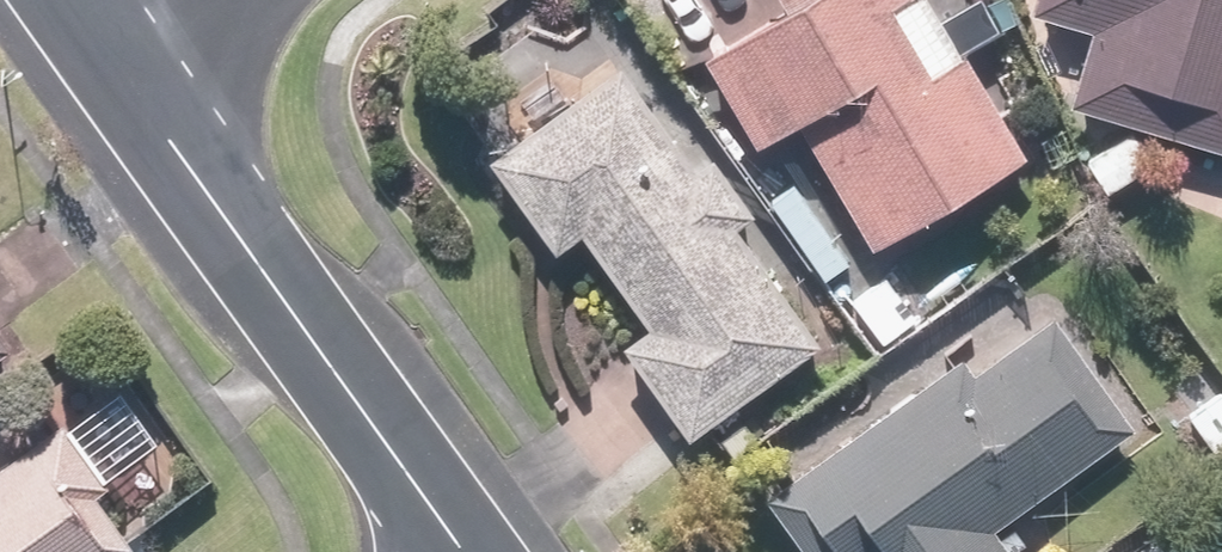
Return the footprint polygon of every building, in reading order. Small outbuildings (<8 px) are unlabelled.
[(794,3),(712,51),(764,139),(805,115),(879,242),(1033,151),(972,48),(968,50),(939,0),(793,0),(794,3)] [(1040,5),(1101,24),(1078,98),(1221,142),(1221,0),(1041,0),(1040,5)] [(703,164),(629,60),(499,151),(565,245),(590,228),(656,322),(632,339),(697,431),(827,339),(743,221),(761,208),(721,152),(703,164)] [(1060,310),(980,366),(969,350),(772,490),(816,551),(1021,551),(1018,548),(1031,539),(1019,523),(1007,532),(1000,522),(1141,423),(1060,310)] [(18,340),(0,317),(0,354),(18,340)] [(142,539),(106,488),(118,480),(71,415),(0,466),(0,551),(123,551),(142,539)] [(1161,537),(1140,551),(1172,551),(1161,537)]
